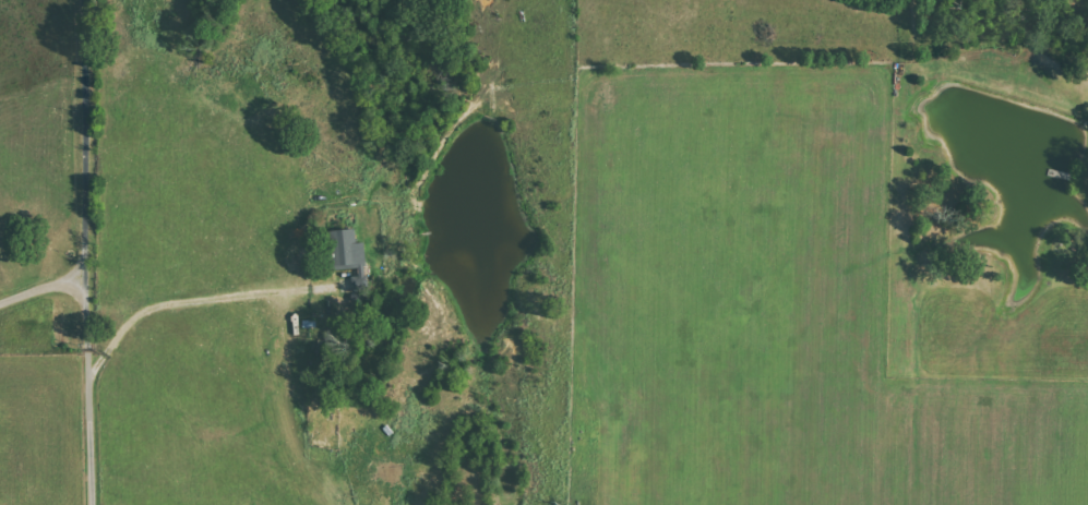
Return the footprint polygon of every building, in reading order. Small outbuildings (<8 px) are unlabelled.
[(337,269),(359,268),(359,275),(351,276),(353,300),(368,299),(365,242),(357,242),(356,229),(335,230),(337,269)]
